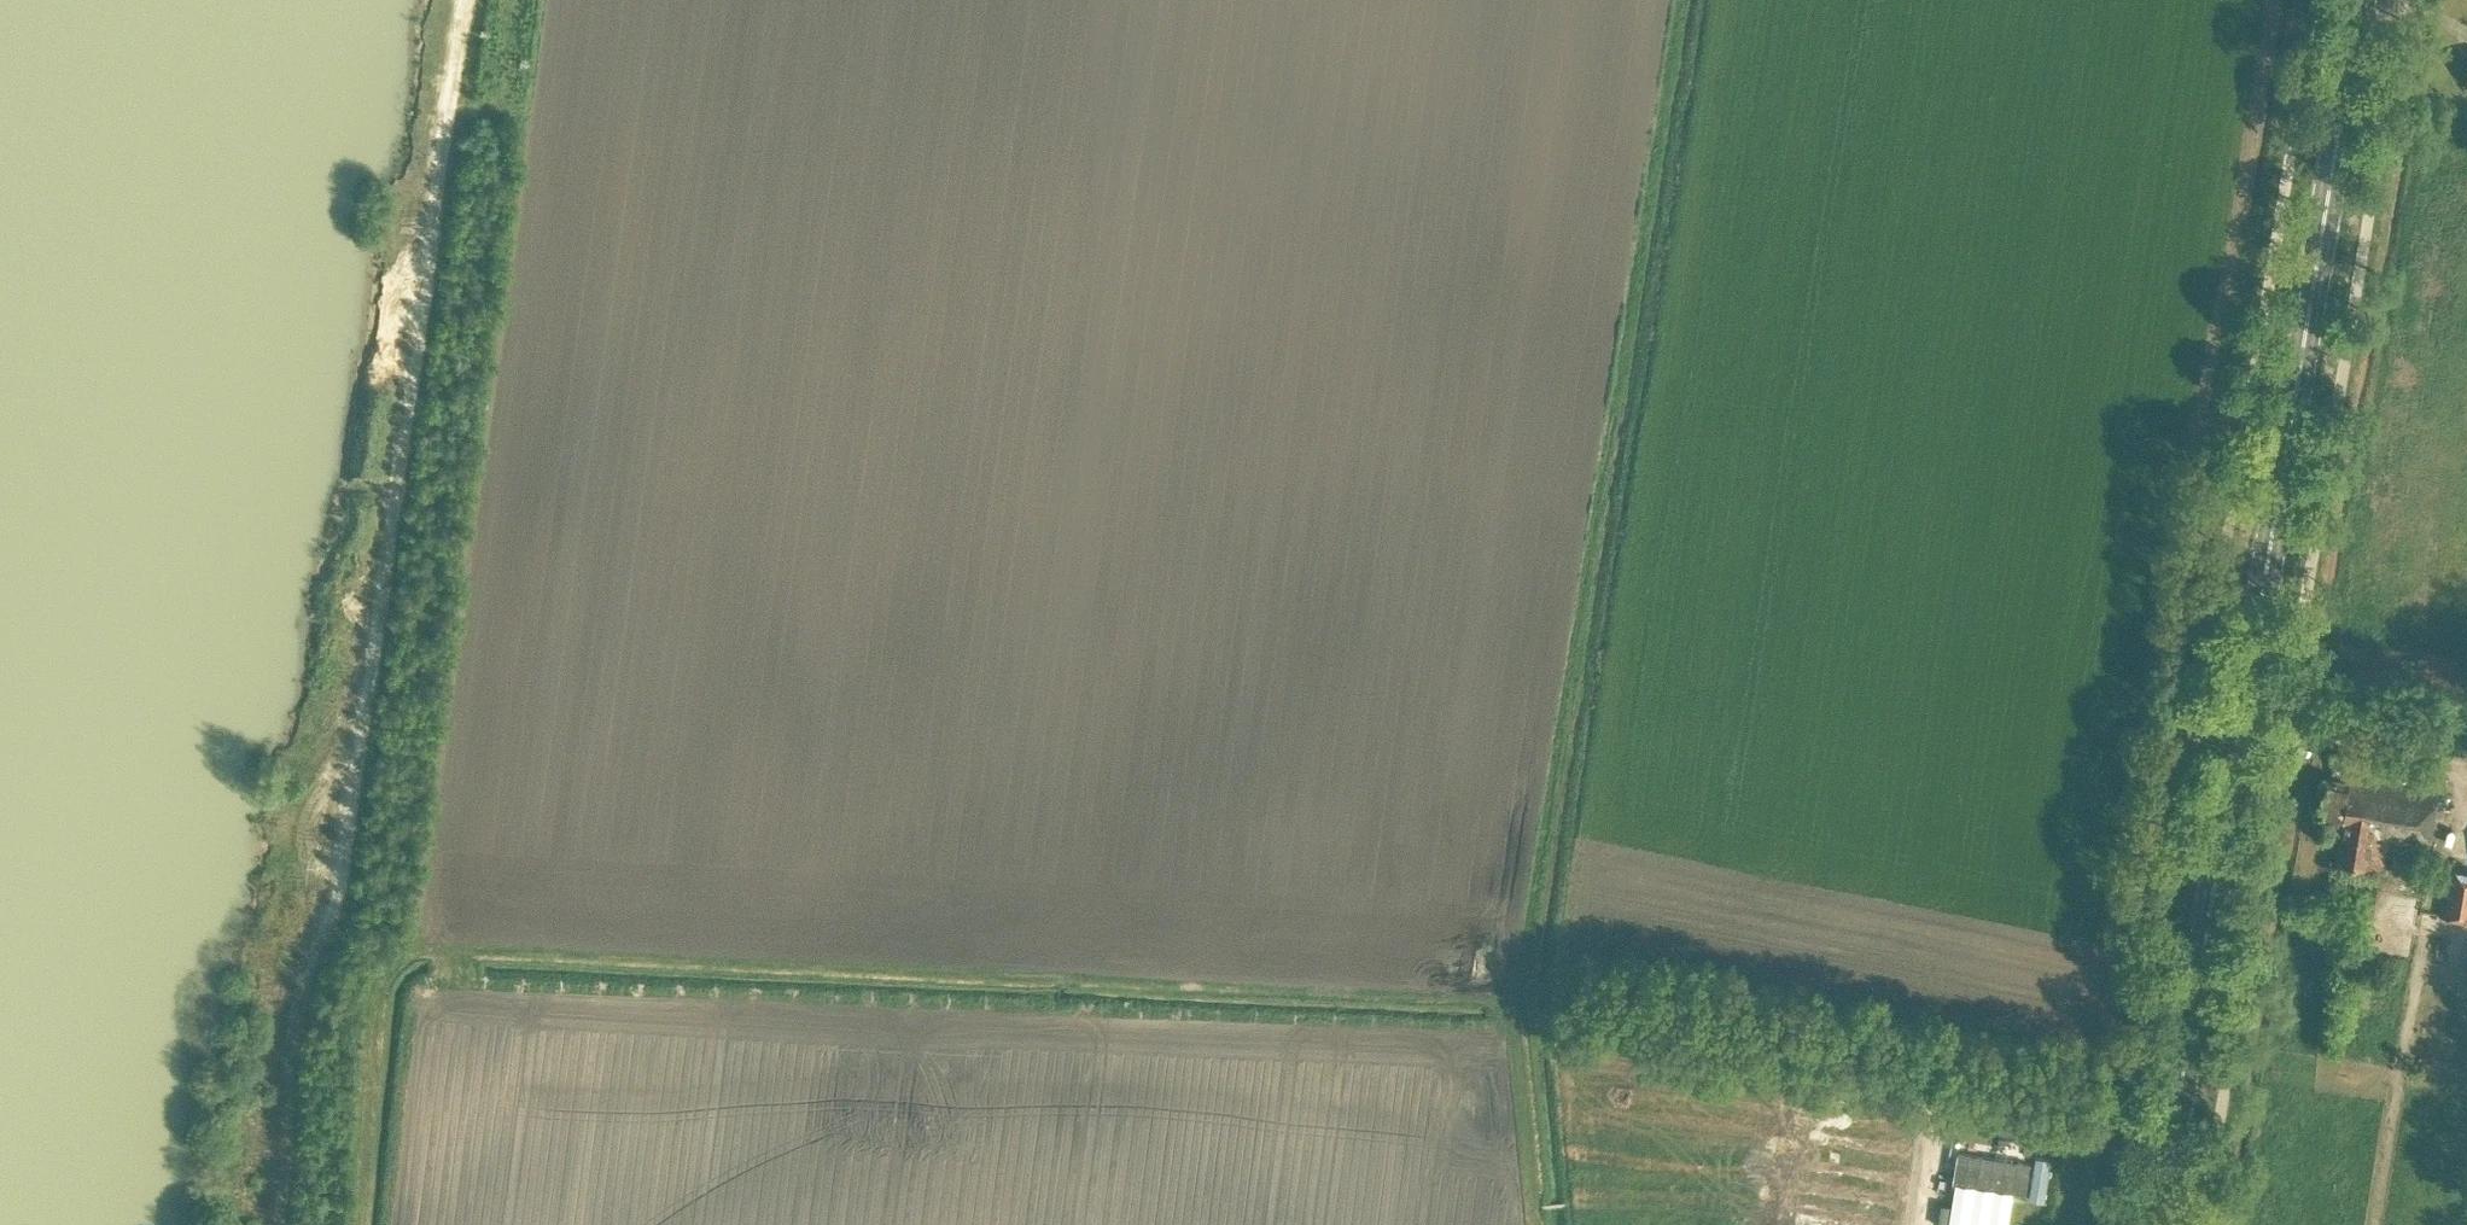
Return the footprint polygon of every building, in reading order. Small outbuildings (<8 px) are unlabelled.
[(2342,816),(2337,857),(2367,861),(2371,829),(2432,837),(2439,786),(2322,772),(2317,813),(2342,816)] [(2452,863),(2441,911),(2466,916),(2466,866),(2452,863)] [(2031,1163),(1958,1152),(1953,1181),(2026,1192),(2031,1163)] [(2036,1156),(2029,1199),(2044,1201),(2051,1158),(2036,1156)]
